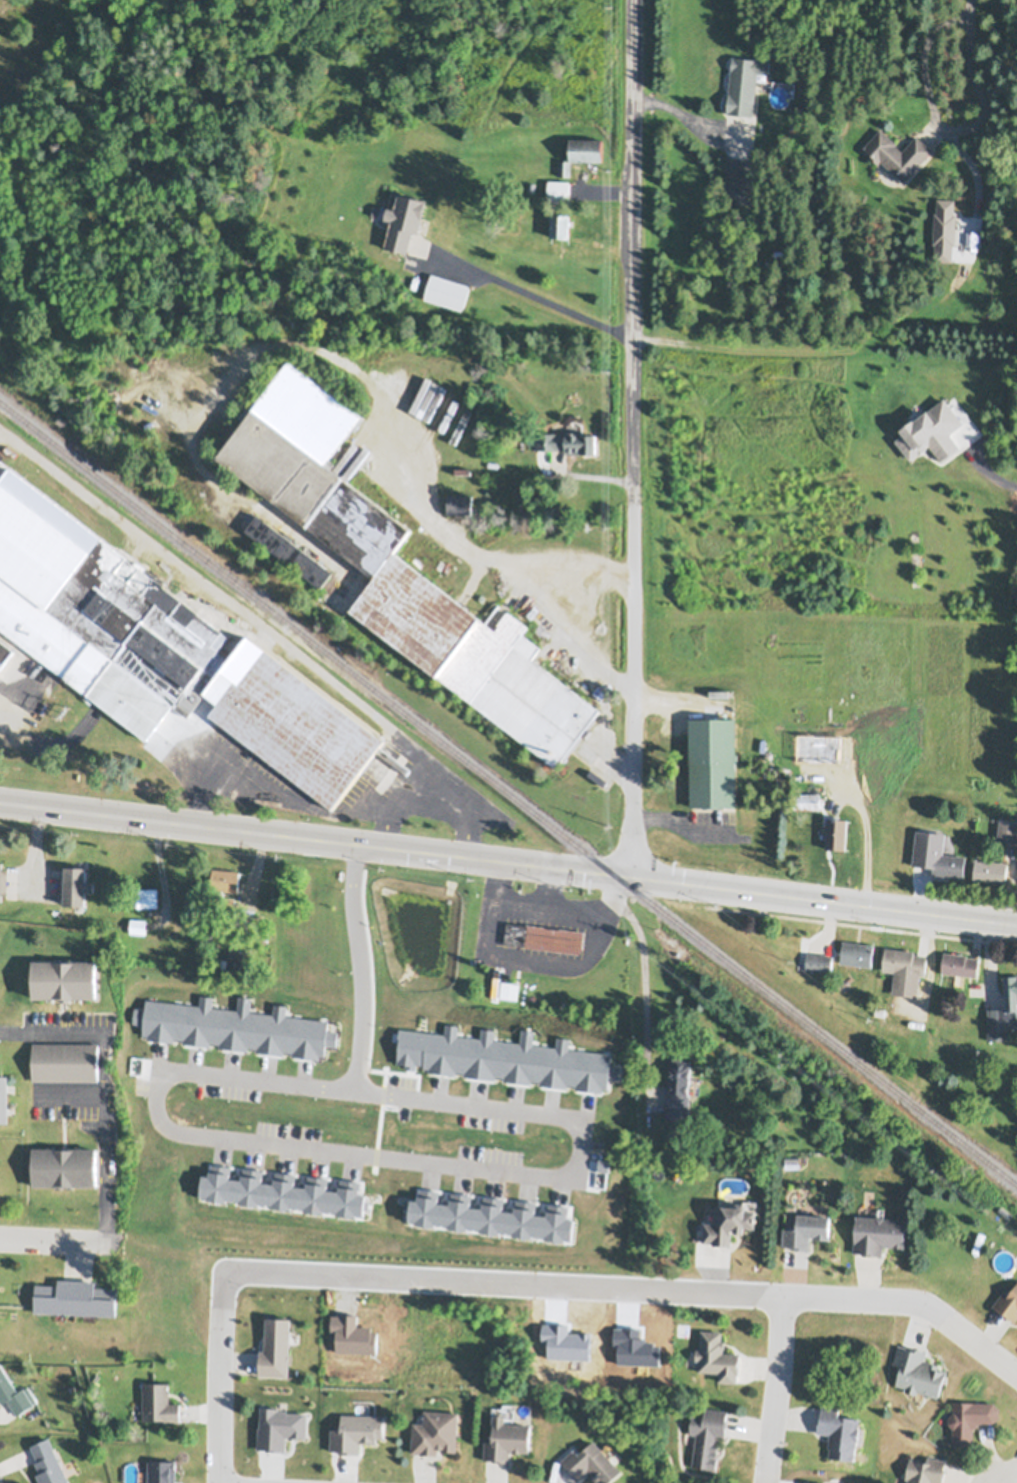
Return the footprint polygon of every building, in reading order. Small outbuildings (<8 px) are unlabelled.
[(727,116),(731,72),(733,59),(770,62),(769,77),(757,76),(754,109),(753,109),(753,118),(727,116)] [(933,154),(904,186),(881,164),(878,167),(869,159),(870,157),(863,150),(881,131),(897,147),(896,148),(902,154),(917,139),(933,154)] [(571,166),(571,178),(558,178),(558,162),(570,162),(570,143),(603,143),(603,166),(571,166)] [(548,184),(570,184),(569,204),(548,203),(548,184)] [(385,252),(392,226),(385,224),(393,195),(400,198),(399,199),(422,205),(423,204),(427,206),(418,239),(413,238),(407,259),(385,252)] [(934,216),(937,216),(937,202),(955,202),(954,217),(957,217),(955,247),(953,247),(952,264),(934,263),(935,247),(933,246),(934,216)] [(551,243),(552,221),(569,221),(568,243),(551,243)] [(432,277),(470,289),(462,314),(424,302),(432,277)] [(555,762),(437,671),(439,669),(351,602),(376,568),(218,446),(291,351),(361,406),(325,453),(410,519),(394,542),(398,545),(480,607),(479,609),(486,615),(499,598),(528,620),(523,627),(540,640),(532,652),(599,704),(594,711),(597,714),(590,723),(594,726),(587,735),(583,732),(565,756),(562,753),(555,762)] [(566,436),(583,436),(583,442),(596,442),(596,461),(582,461),(582,459),(566,459),(566,454),(542,454),(541,437),(566,437),(566,436)] [(522,456),(534,456),(534,466),(522,466),(522,456)] [(146,734),(0,623),(0,473),(9,462),(134,559),(136,556),(146,563),(144,565),(199,607),(202,603),(206,606),(207,605),(233,625),(218,644),(228,652),(248,628),(384,733),(332,802),(210,708),(218,696),(207,687),(187,713),(172,701),(146,734)] [(448,499),(473,500),(472,520),(447,519),(448,499)] [(333,566),(321,583),(287,557),(282,564),(276,560),(281,554),(244,526),(258,508),(333,566)] [(13,646),(0,664),(0,636),(13,646)] [(690,711),(736,711),(737,802),(690,803),(690,711)] [(880,736),(879,758),(861,757),(860,774),(849,774),(850,757),(831,757),(831,759),(796,759),(797,737),(831,738),(831,734),(880,736)] [(819,790),(819,807),(794,807),(794,790),(819,790)] [(828,813),(848,814),(846,845),(826,844),(828,813)] [(999,816),(1016,818),(1016,839),(997,837),(999,816)] [(916,826),(945,829),(943,850),(966,852),(963,874),(932,871),(933,864),(912,862),(916,826)] [(973,876),(975,856),(1008,859),(1005,880),(973,876)] [(65,869),(65,860),(87,861),(86,878),(91,878),(91,882),(93,882),(93,888),(86,888),(86,899),(64,899),(64,894),(60,894),(61,869),(65,869)] [(240,867),(238,888),(211,886),(214,865),(240,867)] [(158,885),(158,904),(131,904),(131,885),(158,885)] [(217,893),(235,894),(234,912),(215,911),(217,893)] [(132,916),(146,917),(145,930),(131,929),(132,916)] [(528,922),(584,929),(582,950),(525,943),(528,922)] [(122,931),(136,932),(135,944),(122,944),(122,931)] [(914,947),(914,950),(917,950),(919,937),(928,938),(926,952),(927,952),(925,972),(920,971),(918,993),(892,990),(895,968),(883,966),(885,944),(914,947)] [(843,938),(874,942),(871,963),(840,959),(843,938)] [(941,969),(944,949),(967,952),(967,953),(979,954),(977,973),(941,969)] [(807,950),(833,952),(831,969),(805,966),(807,950)] [(33,954),(97,953),(98,991),(70,992),(70,997),(60,998),(60,992),(33,992),(33,954)] [(1004,971),(1016,970),(1016,973),(1016,1027),(1007,1026),(1007,1037),(987,1037),(987,1006),(998,1005),(1006,1004),(1004,971)] [(517,997),(516,999),(509,998),(509,997),(501,996),(501,995),(500,995),(502,978),(520,980),(518,997),(517,997)] [(874,1013),(875,1006),(885,1007),(884,1014),(874,1013)] [(33,1040),(99,1040),(99,1077),(33,1077),(33,1040)] [(665,1118),(668,1084),(670,1084),(671,1079),(669,1078),(670,1069),(671,1069),(672,1062),(671,1062),(672,1056),(673,1056),(674,1052),(691,1053),(691,1057),(693,1057),(690,1082),(689,1082),(689,1085),(688,1086),(689,1087),(689,1090),(690,1090),(688,1120),(665,1118)] [(9,1117),(0,1117),(0,1068),(9,1068),(9,1117)] [(33,1143),(97,1143),(97,1181),(73,1181),(73,1186),(68,1186),(68,1181),(61,1181),(61,1186),(56,1186),(56,1181),(33,1181),(33,1143)] [(704,1238),(705,1219),(715,1220),(715,1202),(723,1200),(746,1201),(746,1205),(757,1206),(756,1223),(745,1223),(744,1227),(741,1227),(741,1226),(738,1226),(738,1227),(735,1226),(735,1223),(732,1222),(731,1242),(728,1242),(728,1241),(715,1240),(715,1241),(713,1241),(714,1239),(704,1238)] [(877,1212),(878,1206),(884,1206),(884,1213),(886,1215),(906,1216),(905,1244),(883,1243),(882,1253),(879,1253),(879,1252),(865,1251),(865,1252),(862,1252),(862,1249),(853,1250),(854,1239),(856,1213),(875,1213),(876,1212),(877,1212)] [(797,1211),(830,1212),(829,1236),(814,1235),(814,1233),(810,1233),(810,1246),(791,1245),(791,1243),(782,1242),(783,1225),(796,1224),(797,1211)] [(117,1312),(35,1308),(36,1280),(59,1281),(59,1275),(96,1276),(96,1283),(118,1284),(117,1312)] [(1009,1292),(1016,1281),(1016,1316),(1014,1320),(992,1303),(1004,1288),(1009,1292)] [(291,1314),(289,1373),(260,1372),(260,1347),(265,1347),(266,1313),(291,1314)] [(701,1328),(722,1329),(722,1338),(725,1338),(725,1340),(724,1340),(724,1343),(725,1343),(725,1345),(723,1345),(723,1350),(740,1351),(739,1371),(737,1371),(736,1379),(719,1378),(719,1370),(698,1369),(698,1358),(696,1358),(696,1347),(700,1347),(701,1328)] [(938,1395),(917,1389),(916,1392),(905,1388),(906,1386),(895,1382),(901,1364),(892,1362),(898,1343),(905,1345),(905,1342),(911,1343),(912,1342),(927,1347),(924,1357),(938,1362),(937,1365),(947,1368),(945,1373),(938,1395)] [(3,1399),(0,1394),(0,1359),(1,1358),(19,1387),(24,1384),(25,1385),(28,1383),(38,1398),(18,1411),(8,1396),(3,1399)] [(144,1417),(144,1380),(170,1380),(170,1400),(181,1400),(181,1418),(165,1418),(165,1417),(144,1417)] [(953,1400),(993,1400),(999,1406),(998,1415),(993,1420),(979,1420),(973,1427),(972,1439),(967,1444),(958,1444),(952,1439),(952,1428),(953,1427),(948,1422),(948,1415),(953,1410),(953,1400)] [(859,1415),(859,1425),(860,1425),(858,1437),(857,1437),(854,1457),(829,1455),(830,1445),(828,1445),(830,1431),(818,1430),(819,1411),(821,1411),(822,1404),(822,1403),(839,1405),(838,1412),(859,1415)] [(413,1419),(424,1419),(425,1406),(460,1408),(457,1448),(442,1447),(442,1443),(439,1443),(438,1451),(421,1450),(412,1449),(413,1419)] [(691,1465),(696,1433),(689,1432),(692,1412),(703,1414),(704,1406),(727,1409),(726,1417),(727,1418),(725,1436),(717,1435),(716,1439),(719,1440),(715,1468),(691,1465)] [(493,1458),(493,1456),(485,1456),(486,1437),(493,1436),(494,1423),(493,1423),(493,1410),(505,1411),(505,1419),(531,1420),(530,1448),(511,1447),(510,1458),(493,1458)] [(339,1450),(339,1447),(330,1447),(331,1426),(342,1424),(342,1411),(385,1412),(384,1434),(377,1434),(377,1440),(360,1439),(360,1451),(339,1450)] [(72,1481),(68,1482),(42,1482),(37,1471),(41,1469),(37,1459),(39,1458),(32,1442),(50,1433),(72,1481)] [(595,1436),(623,1466),(606,1482),(600,1476),(598,1479),(589,1469),(590,1468),(588,1467),(578,1476),(566,1463),(567,1463),(562,1456),(575,1444),(580,1449),(595,1436)] [(945,1467),(942,1482),(933,1482),(907,1482),(908,1478),(905,1477),(909,1456),(926,1458),(927,1455),(946,1458),(944,1467),(945,1467)]
